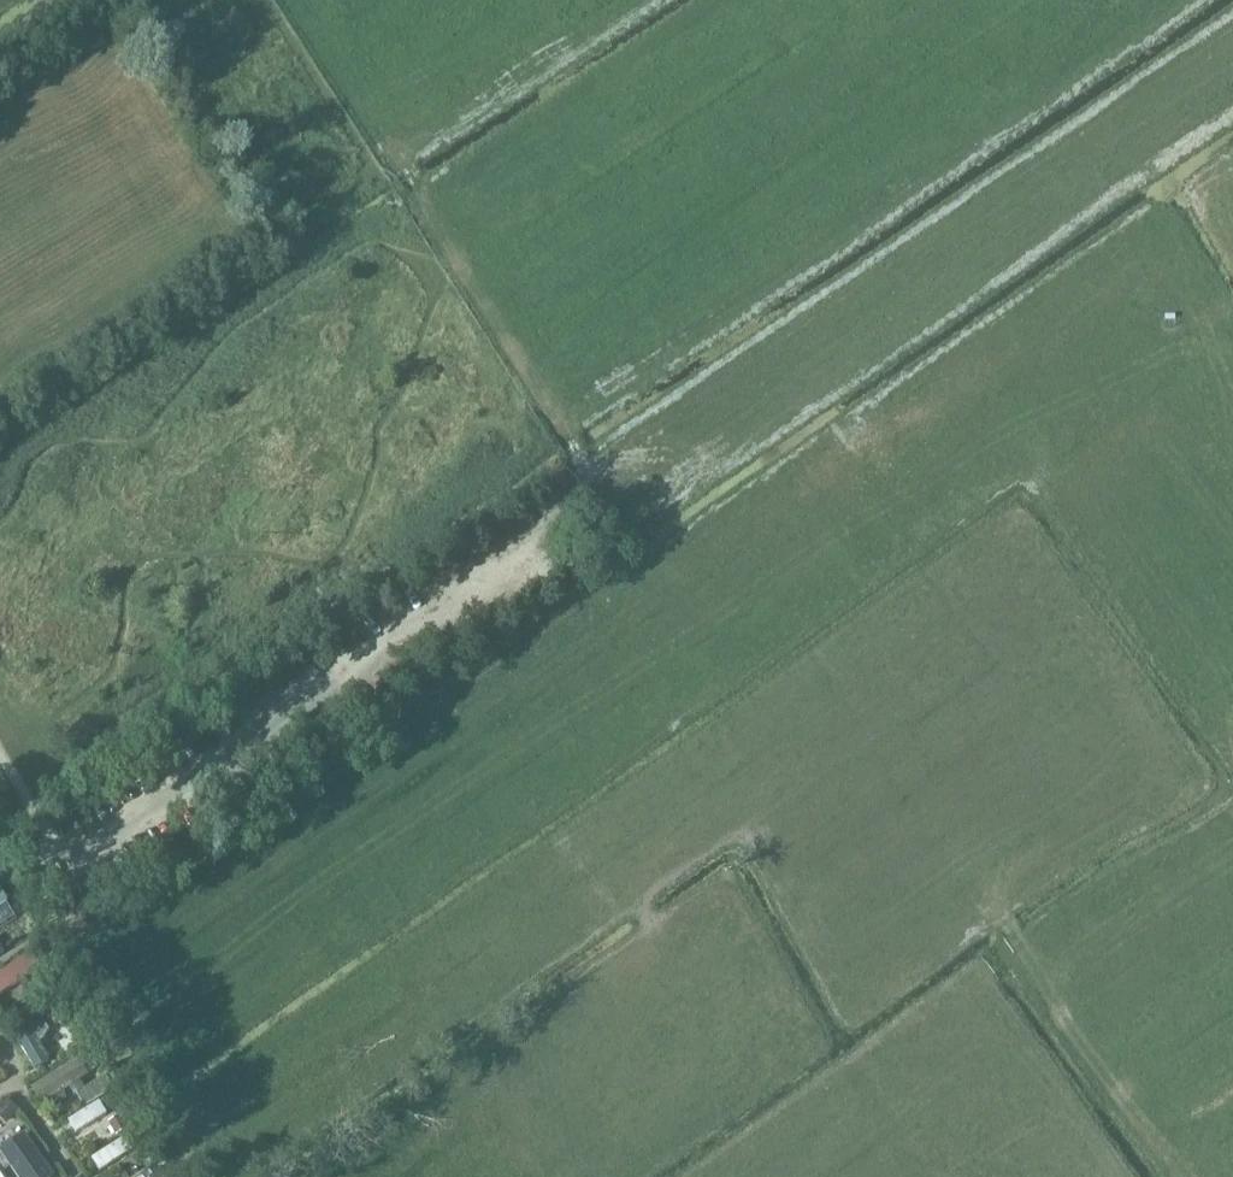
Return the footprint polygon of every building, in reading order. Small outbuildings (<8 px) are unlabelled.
[(0,906),(0,926),(13,918),(4,904),(0,906)] [(0,976),(0,996),(41,971),(31,956),(0,976)] [(48,992),(39,998),(47,1011),(57,1004),(48,992)] [(51,1016),(51,1017),(51,1018),(52,1019),(52,1020),(52,1021),(53,1021),(54,1022),(55,1023),(56,1023),(57,1023),(58,1023),(59,1023),(60,1023),(60,1022),(61,1022),(61,1021),(62,1021),(63,1020),(63,1019),(63,1018),(64,1017),(64,1016),(63,1016),(63,1015),(63,1014),(62,1013),(62,1012),(61,1012),(60,1011),(59,1011),(58,1011),(57,1011),(56,1011),(55,1011),(54,1012),(53,1012),(53,1013),(52,1014),(52,1015),(51,1016)] [(13,1015),(2,1022),(10,1034),(20,1026),(13,1015)] [(29,1030),(16,1038),(34,1069),(47,1061),(29,1030)] [(76,1062),(34,1090),(43,1105),(85,1077),(76,1062)] [(105,1081),(78,1098),(85,1108),(111,1091),(105,1081)] [(0,1109),(0,1119),(7,1125),(19,1111),(7,1100),(0,1109)] [(100,1102),(68,1122),(75,1134),(107,1114),(100,1102)] [(120,1117),(109,1123),(117,1136),(127,1129),(120,1117)] [(0,1152),(17,1176),(53,1176),(24,1135),(0,1152)] [(126,1138),(92,1160),(99,1172),(134,1150),(126,1138)]
